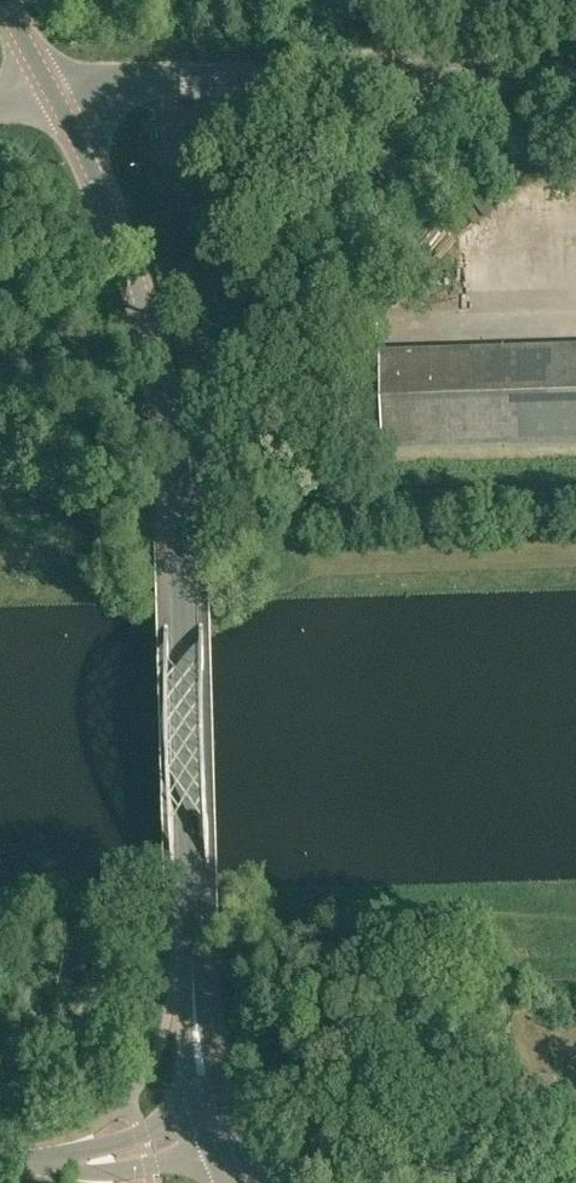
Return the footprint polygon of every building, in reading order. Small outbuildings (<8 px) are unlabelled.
[(384,451),(575,445),(575,348),(381,354),(384,451)]
